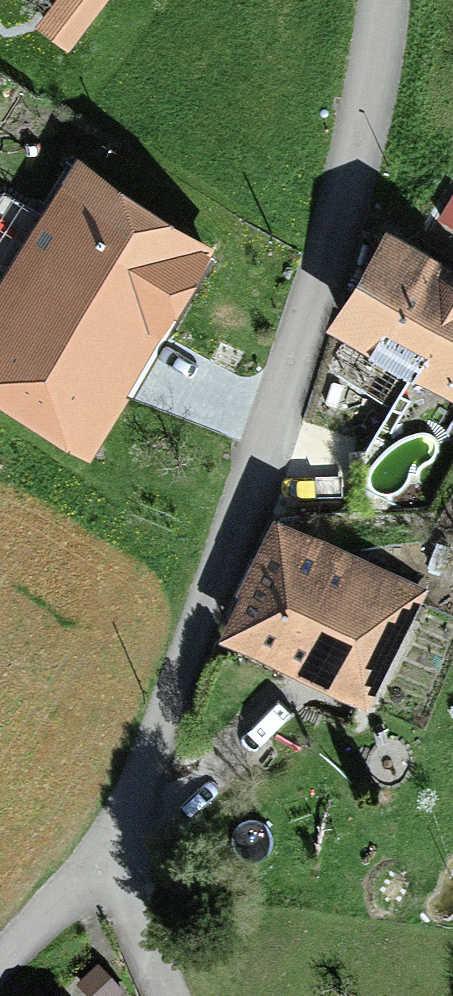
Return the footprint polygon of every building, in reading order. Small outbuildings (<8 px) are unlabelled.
[(37,25),(70,49),(106,0),(56,0),(37,25)] [(89,454),(220,241),(77,154),(0,279),(0,400),(89,454)] [(452,225),(452,192),(439,217),(452,225)] [(385,223),(326,323),(452,398),(452,262),(385,223)] [(241,591),(218,637),(367,710),(428,587),(275,511),(236,589),(241,591)] [(99,967),(75,988),(83,995),(125,995),(99,967)]
